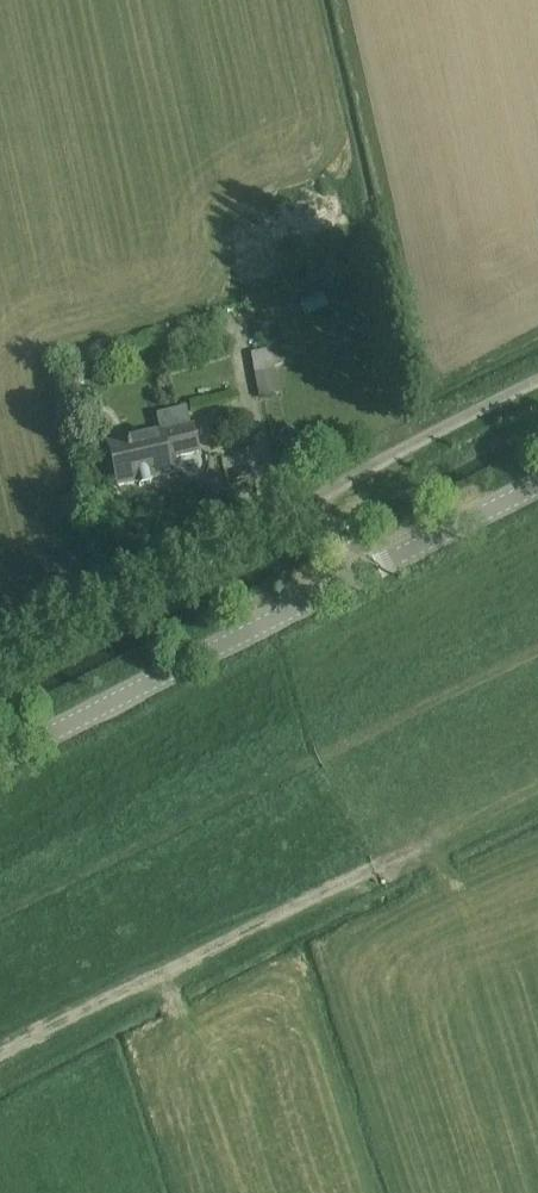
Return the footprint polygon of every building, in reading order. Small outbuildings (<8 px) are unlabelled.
[(323,293),(301,302),(306,315),(328,306),(323,293)] [(271,350),(252,355),(259,397),(277,394),(273,368),(293,363),(288,347),(272,353),(271,350)] [(109,446),(113,463),(118,486),(172,474),(168,459),(198,452),(193,427),(191,428),(187,408),(157,415),(161,435),(109,446)]
